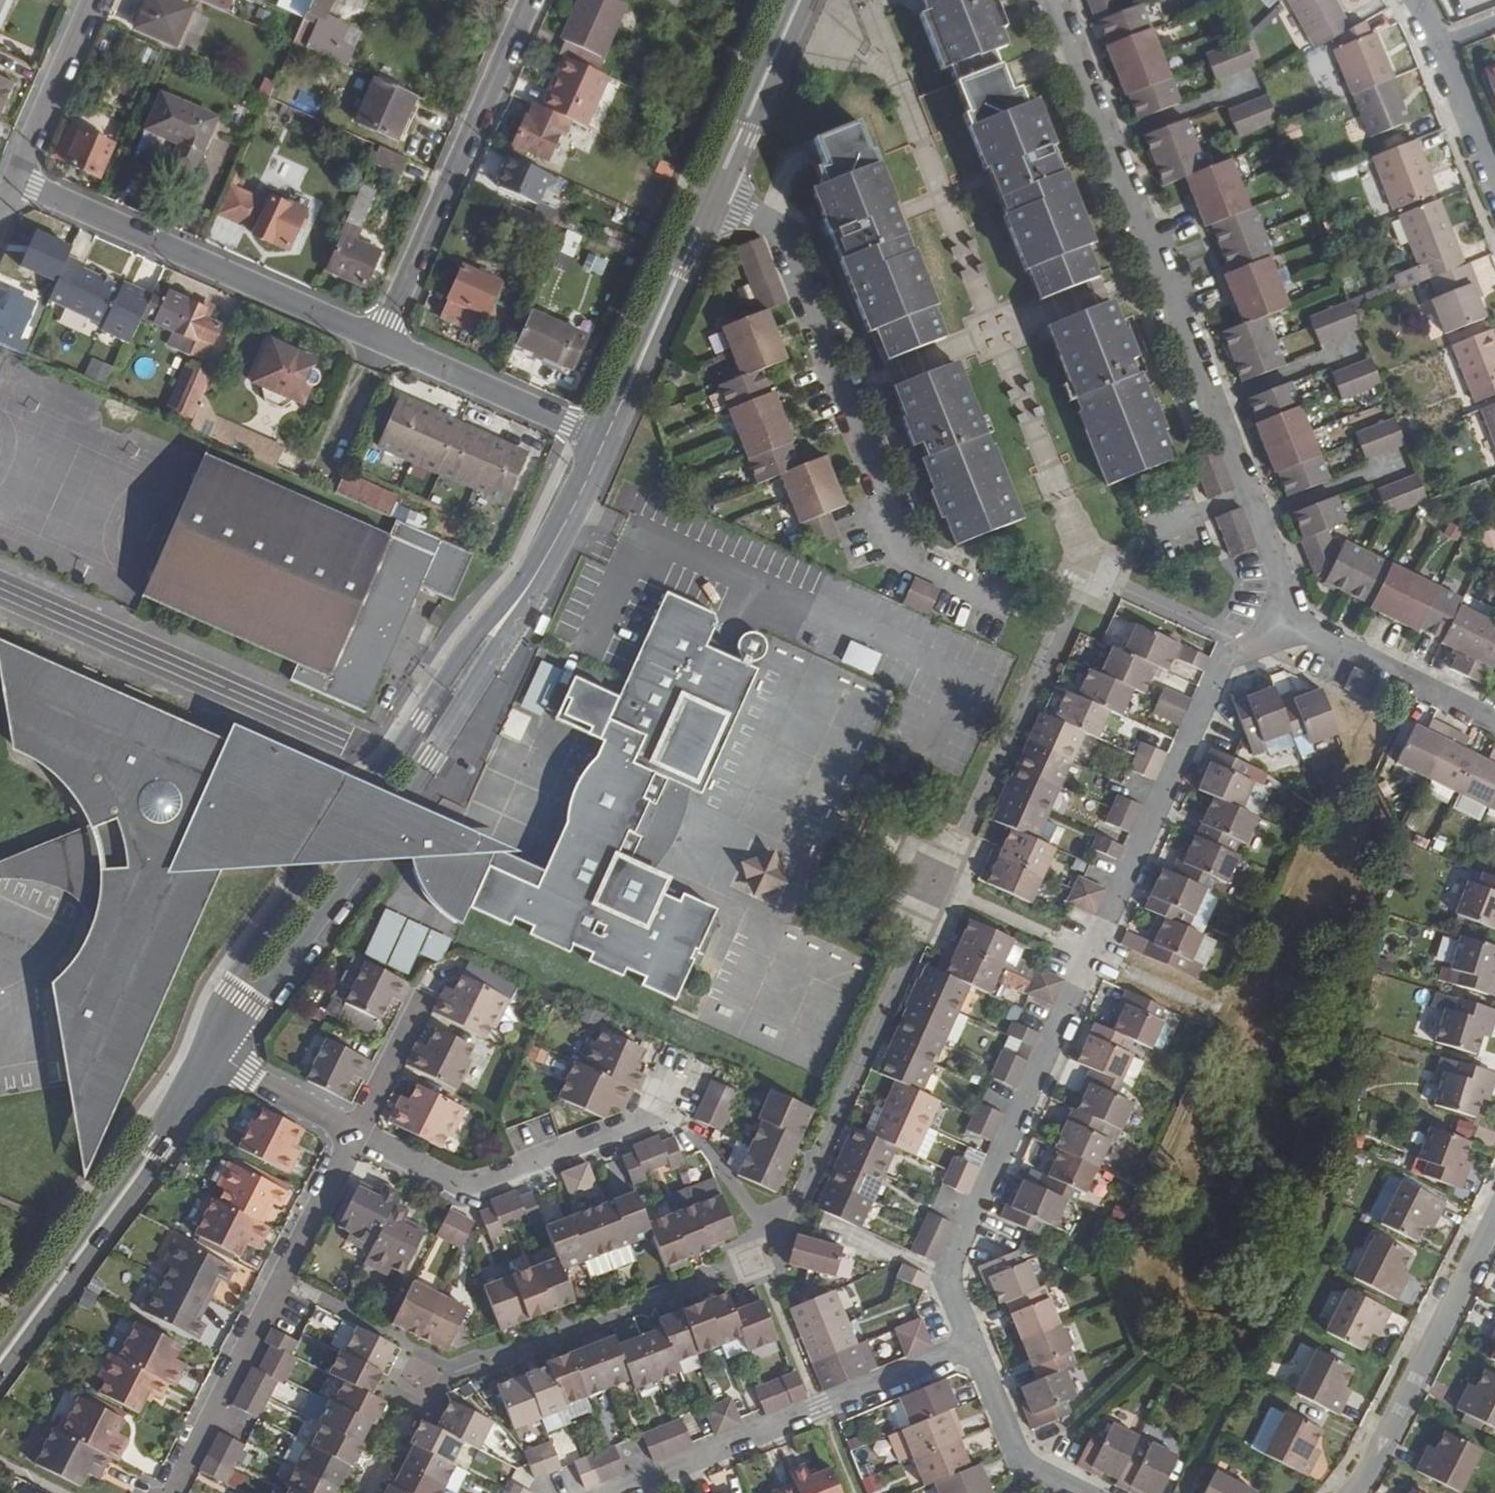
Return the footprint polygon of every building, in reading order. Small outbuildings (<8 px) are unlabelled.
[(172,0),(146,0),(133,28),(174,47),(191,8),(172,0)] [(226,14),(232,0),(193,0),(226,14)] [(317,19),(304,48),(347,67),(354,50),(343,44),(351,27),(325,16),(332,0),(311,0),(305,13),(317,19)] [(565,42),(559,55),(565,57),(598,72),(628,6),(614,0),(577,0),(559,39),(565,42)] [(987,171),(989,170),(993,168),(1005,198),(1002,200),(1008,218),(1007,218),(1027,272),(1030,271),(1035,286),(1045,282),(1050,298),(1093,282),(1086,265),(1096,261),(1091,248),(1094,247),(1064,174),(1058,177),(1048,150),(1054,149),(1037,104),(1027,107),(1020,88),(1011,92),(1001,69),(996,55),(1000,53),(994,35),(999,33),(1007,30),(995,1),(988,4),(987,0),(922,0),(928,14),(921,17),(944,73),(951,71),(957,87),(964,84),(968,96),(962,99),(968,116),(967,118),(987,171)] [(1100,22),(1110,47),(1113,57),(1110,58),(1121,88),(1126,87),(1129,97),(1138,121),(1183,104),(1143,4),(1123,12),(1119,0),(1086,0),(1096,24),(1100,22)] [(1277,0),(1258,0),(1267,10),(1277,1),(1277,0)] [(1315,51),(1338,38),(1353,30),(1336,0),(1286,0),(1315,51)] [(317,19),(305,13),(292,43),(304,48),(317,19)] [(1343,48),(1334,52),(1352,97),(1354,97),(1395,80),(1397,79),(1378,33),(1373,36),(1367,22),(1353,30),(1338,38),(1343,48)] [(362,32),(351,27),(343,44),(354,50),(362,32)] [(999,33),(994,35),(1000,53),(1006,51),(999,33)] [(1245,39),(1207,55),(1217,82),(1256,67),(1245,39)] [(565,57),(543,108),(571,121),(584,126),(606,75),(598,72),(565,57)] [(1011,65),(1001,69),(1011,92),(1020,88),(1011,65)] [(1486,69),(1488,74),(1494,72),(1494,65),(1486,69)] [(0,75),(0,110),(12,81),(0,75)] [(1354,97),(1370,138),(1409,123),(1406,116),(1409,115),(1395,80),(1354,97)] [(414,99),(373,81),(354,121),(396,140),(414,99)] [(964,84),(957,87),(962,99),(968,96),(964,84)] [(215,118),(161,94),(144,130),(177,145),(168,165),(191,176),(215,118)] [(1228,110),(1239,138),(1279,123),(1267,95),(1228,110)] [(558,133),(565,136),(571,121),(543,108),(535,104),(532,103),(526,115),(525,115),(511,146),(515,148),(513,152),(523,156),(525,152),(546,161),(558,133)] [(1230,274),(1225,277),(1229,288),(1233,287),(1242,307),(1238,309),(1244,325),(1223,333),(1228,346),(1235,366),(1242,383),(1286,366),(1276,340),(1267,317),(1290,307),(1290,306),(1281,282),(1272,258),(1273,257),(1264,232),(1255,208),(1252,209),(1242,184),(1232,160),(1208,169),(1189,119),(1145,137),(1150,150),(1158,170),(1164,186),(1186,179),(1191,193),(1192,193),(1195,192),(1202,211),(1199,213),(1204,228),(1212,225),(1230,274)] [(1296,123),(1281,129),(1287,143),(1302,137),(1296,123)] [(862,124),(854,127),(858,139),(867,136),(862,124)] [(869,334),(872,333),(877,346),(886,342),(892,359),(935,343),(929,326),(938,323),(933,309),(935,308),(914,253),(912,254),(906,237),(902,239),(891,209),(895,208),(896,207),(874,152),(872,153),(867,136),(858,139),(854,127),(816,141),(824,164),(815,168),(822,187),(814,191),(831,237),(836,234),(847,259),(842,261),(869,334)] [(112,145),(78,131),(65,164),(98,178),(112,145)] [(816,141),(806,145),(815,168),(824,164),(816,141)] [(1372,159),(1392,212),(1435,195),(1426,173),(1430,170),(1418,141),(1372,159)] [(406,159),(378,147),(371,161),(399,174),(406,159)] [(1054,149),(1048,150),(1058,177),(1064,174),(1054,149)] [(1150,150),(1147,151),(1155,171),(1158,170),(1150,150)] [(495,188),(532,204),(529,212),(550,221),(554,210),(555,208),(534,199),(548,171),(508,153),(498,174),(501,175),(495,188)] [(659,161),(653,173),(669,180),(674,167),(659,161)] [(993,168),(989,170),(1002,200),(1005,198),(993,168)] [(1430,170),(1426,173),(1435,195),(1439,194),(1430,170)] [(304,213),(268,197),(266,202),(228,186),(216,216),(252,232),(251,235),(287,252),(304,213)] [(374,192),(361,186),(344,224),(357,229),(374,192)] [(1195,192),(1192,193),(1199,213),(1202,211),(1195,192)] [(1442,200),(1399,216),(1419,266),(1425,282),(1430,280),(1465,266),(1459,249),(1461,249),(1442,200)] [(895,208),(891,209),(902,239),(906,237),(895,208)] [(571,218),(554,210),(550,221),(566,228),(571,218)] [(524,223),(545,232),(550,221),(529,212),(524,223)] [(65,223),(51,256),(66,262),(67,258),(80,229),(65,223)] [(357,229),(344,224),(339,235),(354,241),(359,229),(357,229)] [(836,234),(831,237),(842,261),(847,259),(836,234)] [(354,241),(339,235),(323,270),(365,288),(379,252),(354,241)] [(719,386),(729,409),(739,435),(748,460),(758,485),(781,476),(790,500),(800,524),(803,523),(813,550),(841,539),(830,512),(847,506),(839,489),(835,491),(830,476),(833,474),(827,457),(801,468),(791,444),(786,432),(790,431),(779,401),(775,403),(772,392),(763,370),(787,360),(782,346),(778,348),(770,327),(774,326),(768,310),(789,302),(763,237),(736,248),(761,313),(722,328),(731,353),(741,377),(719,386)] [(979,249),(977,243),(969,245),(972,252),(979,249)] [(962,255),(960,249),(952,252),(954,258),(962,255)] [(103,324),(101,329),(128,341),(134,330),(150,294),(122,282),(119,287),(83,271),(85,266),(67,258),(66,262),(49,300),(103,324)] [(1096,261),(1086,265),(1093,282),(1102,277),(1096,261)] [(1473,285),(1478,282),(1471,264),(1465,266),(1430,280),(1437,299),(1432,301),(1444,334),(1487,318),(1473,285)] [(501,282),(462,265),(440,317),(478,333),(501,282)] [(988,273),(985,266),(979,268),(981,275),(988,273)] [(1394,283),(1349,301),(1349,302),(1352,310),(1425,282),(1419,266),(1392,277),(1394,283)] [(972,279),(969,273),(961,274),(964,282),(972,279)] [(1045,282),(1035,286),(1041,302),(1050,298),(1045,282)] [(154,286),(150,294),(134,330),(203,360),(219,325),(203,317),(206,310),(154,286)] [(1233,287),(1229,288),(1238,309),(1242,307),(1233,287)] [(0,312),(0,342),(15,348),(33,304),(11,294),(3,314),(0,312)] [(1115,301),(1105,305),(1109,319),(1120,315),(1115,301)] [(1310,317),(1313,325),(1321,345),(1360,330),(1352,310),(1349,302),(1310,317)] [(1077,399),(1081,397),(1085,406),(1080,408),(1089,429),(1086,431),(1106,487),(1174,461),(1164,433),(1166,431),(1156,404),(1153,405),(1147,388),(1143,390),(1138,376),(1133,361),(1140,359),(1130,332),(1127,332),(1120,315),(1109,319),(1105,305),(1083,313),(1086,319),(1076,322),(1078,327),(1076,334),(1069,337),(1067,332),(1054,337),(1072,384),(1077,399)] [(585,335),(530,311),(515,345),(569,369),(585,335)] [(1083,313),(1050,326),(1054,337),(1067,332),(1069,337),(1076,334),(1078,327),(1076,322),(1086,319),(1083,313)] [(938,323),(929,326),(935,343),(945,339),(938,323)] [(774,326),(770,327),(778,348),(782,346),(774,326)] [(1494,396),(1494,336),(1493,330),(1452,346),(1475,404),(1494,396)] [(306,367),(309,359),(265,339),(246,381),(256,385),(255,400),(272,407),(282,396),(291,400),(300,381),(301,381),(302,381),(303,381),(305,380),(306,379),(307,378),(308,377),(309,375),(309,374),(309,372),(309,371),(308,369),(307,368),(306,367)] [(886,342),(877,346),(883,362),(892,359),(886,342)] [(1228,346),(1224,347),(1231,367),(1235,366),(1228,346)] [(89,359),(85,375),(109,380),(113,364),(89,359)] [(1372,359),(1332,374),(1339,392),(1343,401),(1382,386),(1378,375),(1372,359)] [(185,362),(165,406),(192,418),(197,407),(211,374),(185,362)] [(926,382),(936,378),(939,381),(945,387),(951,384),(949,378),(963,373),(958,363),(924,377),(926,382)] [(921,445),(927,459),(932,473),(929,474),(934,491),(932,492),(943,522),(947,520),(957,547),(1024,521),(1002,465),(999,466),(990,445),(985,446),(982,438),(987,436),(980,418),(963,373),(949,378),(951,384),(945,387),(939,381),(936,378),(926,382),(924,377),(905,384),(909,397),(900,402),(906,419),(903,421),(914,448),(921,445)] [(1142,375),(1138,376),(1143,390),(1147,388),(1142,375)] [(1262,433),(1259,435),(1271,465),(1275,464),(1278,473),(1287,498),(1331,480),(1322,456),(1312,431),(1302,407),(1293,383),(1249,400),(1259,424),(1262,433)] [(905,384),(895,388),(900,402),(909,397),(905,384)] [(1072,384),(1063,387),(1069,403),(1077,399),(1072,384)] [(1036,391),(1033,385),(1026,388),(1029,394),(1036,391)] [(1019,398),(1016,392),(1009,394),(1012,400),(1019,398)] [(213,416),(203,394),(192,418),(188,428),(217,440),(224,423),(213,416)] [(397,398),(376,446),(436,472),(457,424),(397,398)] [(1482,409),(1494,443),(1494,404),(1482,409)] [(1045,415),(1042,408),(1036,411),(1038,418),(1045,415)] [(990,415),(980,418),(987,436),(996,432),(990,415)] [(1027,422),(1025,415),(1019,418),(1021,425),(1027,422)] [(1357,434),(1359,441),(1366,461),(1405,445),(1403,440),(1394,418),(1357,434)] [(224,423),(217,440),(273,465),(281,447),(224,423)] [(457,424),(436,472),(505,502),(526,454),(457,424)] [(790,431),(786,432),(791,444),(795,443),(790,431)] [(1199,474),(1208,500),(1236,490),(1220,450),(1208,454),(1193,461),(1199,474)] [(426,532),(396,519),(390,535),(205,454),(197,470),(148,582),(142,596),(299,667),(292,681),(360,711),(415,585),(448,600),(469,551),(436,536),(426,532)] [(927,459),(923,461),(929,474),(932,473),(927,459)] [(833,474),(830,476),(835,491),(839,489),(836,482),(833,474)] [(1417,476),(1378,490),(1385,508),(1388,517),(1424,505),(1429,503),(1417,476)] [(1338,497),(1294,514),(1304,541),(1328,530),(1348,522),(1338,497)] [(1243,508),(1216,518),(1231,557),(1258,548),(1243,508)] [(1466,514),(1460,521),(1470,529),(1475,523),(1466,514)] [(1337,590),(1347,595),(1371,606),(1380,611),(1378,614),(1393,621),(1408,629),(1410,626),(1420,631),(1442,642),(1460,605),(1463,599),(1441,588),(1416,576),(1392,564),(1369,553),(1346,541),(1339,556),(1328,530),(1304,541),(1301,542),(1315,576),(1326,582),(1326,584),(1328,585),(1337,590)] [(941,592),(914,579),(903,604),(929,616),(941,592)] [(563,704),(612,727),(599,756),(597,759),(595,762),(593,764),(592,767),(590,769),(588,771),(586,773),(583,776),(582,778),(580,781),(579,783),(577,785),(576,788),(574,790),(573,793),(572,796),(571,798),(571,801),(569,803),(569,806),(568,809),(568,812),(568,815),(567,818),(567,822),(567,825),(566,828),(541,884),(545,874),(459,835),(448,827),(435,825),(424,829),(414,839),(411,855),(414,871),(424,893),(435,908),(446,917),(462,927),(470,915),(474,905),(518,925),(534,932),(574,950),(593,959),(627,974),(646,982),(680,997),(695,964),(691,962),(697,950),(701,951),(715,918),(681,903),(662,894),(658,893),(663,883),(629,868),(632,863),(643,839),(635,835),(629,832),(644,799),(651,803),(657,806),(669,780),(702,796),(758,671),(751,667),(754,661),(755,661),(756,661),(757,660),(758,660),(759,659),(760,659),(761,658),(762,658),(763,656),(764,655),(765,654),(765,653),(766,651),(766,650),(766,649),(766,648),(766,646),(766,645),(765,644),(765,643),(764,643),(764,641),(763,640),(762,639),(761,638),(760,637),(759,636),(758,636),(757,636),(756,635),(755,635),(753,635),(752,635),(751,635),(750,635),(749,635),(748,636),(747,636),(746,637),(745,637),(744,638),(743,639),(742,640),(742,641),(741,641),(740,642),(740,643),(739,645),(739,646),(739,647),(739,648),(739,650),(739,652),(740,653),(741,654),(741,655),(742,656),(742,657),(743,657),(740,662),(709,648),(721,619),(666,594),(618,699),(574,679),(563,704)] [(1494,623),(1460,605),(1442,642),(1441,643),(1459,652),(1450,669),(1467,677),(1494,623)] [(1494,623),(1467,677),(1483,685),(1492,668),(1494,670),(1494,623)] [(1137,625),(1124,654),(1158,668),(1165,671),(1169,673),(1182,645),(1137,625)] [(872,674),(881,652),(849,639),(840,660),(872,674)] [(1185,646),(1178,660),(1199,670),(1205,672),(1212,658),(1185,646)] [(7,691),(22,657),(0,647),(0,648),(7,691)] [(1113,649),(1101,676),(1134,690),(1146,695),(1152,681),(1158,668),(1124,654),(1113,649)] [(265,765),(22,657),(7,691),(37,704),(17,749),(37,760),(54,771),(73,791),(83,805),(95,829),(135,814),(133,803),(138,791),(147,781),(161,779),(174,783),(183,794),(186,807),(181,819),(172,828),(159,833),(145,844),(139,854),(136,865),(104,872),(102,905),(93,935),(78,963),(56,987),(77,1117),(102,1128),(143,1036),(219,867),(261,865),(298,780),(296,766),(288,759),(278,757),(265,765)] [(558,672),(544,665),(530,696),(543,703),(558,672)] [(1165,671),(1158,668),(1152,681),(1159,683),(1165,671)] [(1344,689),(1368,700),(1378,679),(1354,669),(1344,689)] [(1090,671),(1082,689),(1077,698),(1112,714),(1122,718),(1134,690),(1101,676),(1090,671)] [(1292,695),(1282,672),(1270,677),(1274,688),(1279,700),(1292,695)] [(1082,689),(1076,685),(1071,695),(1077,698),(1082,689)] [(1187,697),(1166,688),(1160,702),(1186,713),(1193,701),(1187,697)] [(1245,693),(1232,698),(1246,737),(1251,748),(1293,733),(1279,700),(1274,688),(1259,693),(1247,698),(1245,693)] [(1257,689),(1245,693),(1247,698),(1259,693),(1257,689)] [(1292,695),(1279,700),(1293,733),(1296,740),(1303,757),(1313,754),(1310,746),(1338,736),(1329,712),(1322,690),(1308,695),(1294,700),(1292,695)] [(1305,690),(1292,695),(1294,700),(1308,695),(1305,690)] [(1066,693),(1058,711),(1053,721),(1086,735),(1099,741),(1112,714),(1077,698),(1071,695),(1066,693)] [(1160,702),(1153,714),(1175,724),(1181,727),(1186,713),(1160,702)] [(1058,711),(1051,708),(1047,718),(1053,721),(1058,711)] [(1041,715),(1029,743),(1074,763),(1086,735),(1053,721),(1047,718),(1043,716),(1041,715)] [(1439,722),(1433,719),(1427,731),(1434,734),(1439,722)] [(1416,726),(1397,764),(1428,779),(1452,729),(1439,722),(1434,734),(1427,731),(1416,726)] [(1466,735),(1452,729),(1428,779),(1457,794),(1476,754),(1466,749),(1460,746),(1466,735)] [(1471,738),(1466,735),(1460,746),(1466,749),(1471,738)] [(1029,743),(1017,769),(1062,789),(1074,763),(1029,743)] [(1142,743),(1135,757),(1130,770),(1142,777),(1154,749),(1142,743)] [(1162,752),(1154,749),(1142,777),(1156,782),(1169,756),(1162,752)] [(1206,773),(1205,775),(1198,790),(1214,798),(1243,810),(1254,784),(1261,787),(1267,775),(1260,771),(1232,758),(1212,749),(1206,760),(1212,763),(1206,773)] [(1476,754),(1457,794),(1488,809),(1494,794),(1494,761),(1494,763),(1488,760),(1476,754)] [(414,871),(411,855),(414,839),(424,829),(435,825),(288,759),(296,766),(298,780),(261,865),(273,864),(414,871)] [(1212,763),(1206,760),(1200,772),(1205,775),(1206,773),(1212,763)] [(1017,769),(1012,780),(1005,796),(1050,815),(1062,789),(1017,769)] [(0,866),(0,880),(33,882),(68,894),(85,909),(93,935),(102,905),(104,872),(136,865),(139,854),(145,844),(159,833),(172,828),(181,819),(186,807),(183,794),(174,783),(161,779),(147,781),(138,791),(133,803),(135,814),(95,829),(0,866)] [(1012,780),(1008,779),(1000,794),(1005,796),(1012,780)] [(1384,781),(1375,786),(1383,801),(1392,796),(1384,781)] [(1005,796),(1000,794),(995,807),(999,808),(1005,796)] [(1487,809),(1459,795),(1452,808),(1480,822),(1487,809)] [(999,808),(993,821),(1007,828),(1012,830),(1038,842),(1048,846),(1057,827),(1047,822),(1050,815),(1005,796),(999,808)] [(1110,810),(1106,821),(1119,828),(1131,802),(1118,796),(1110,810)] [(1243,810),(1214,798),(1196,837),(1235,854),(1241,842),(1246,844),(1259,818),(1243,810)] [(651,803),(644,799),(629,832),(635,835),(651,803)] [(1144,808),(1131,802),(1119,828),(1126,832),(1132,835),(1144,808)] [(1012,830),(999,858),(1044,878),(1057,850),(1048,846),(1038,842),(1012,830)] [(1098,836),(1092,849),(1096,851),(1120,862),(1126,849),(1119,845),(1098,836)] [(1195,837),(1189,850),(1184,863),(1179,861),(1162,853),(1156,867),(1163,870),(1172,874),(1207,890),(1211,891),(1217,880),(1226,884),(1239,857),(1235,854),(1196,837),(1195,837)] [(1072,855),(1081,859),(1086,851),(1076,846),(1072,855)] [(1189,850),(1184,848),(1179,861),(1184,863),(1189,850)] [(779,865),(755,854),(744,878),(769,888),(779,865)] [(1044,878),(999,858),(987,884),(1031,905),(1044,878)] [(632,863),(629,868),(663,883),(658,893),(662,894),(669,880),(632,863)] [(1402,867),(1398,879),(1410,883),(1414,871),(1402,867)] [(1172,874),(1163,870),(1145,910),(1165,919),(1185,927),(1190,916),(1194,917),(1207,890),(1172,874)] [(1494,930),(1494,878),(1492,877),(1482,873),(1477,886),(1468,883),(1456,915),(1494,930)] [(1079,877),(1073,891),(1101,903),(1107,890),(1083,879),(1079,877)] [(1073,891),(1067,904),(1072,905),(1095,916),(1101,903),(1073,891)] [(685,894),(681,903),(715,918),(719,910),(685,894)] [(474,905),(470,915),(514,934),(518,925),(474,905)] [(403,919),(390,913),(370,959),(382,964),(403,919)] [(1153,944),(1148,942),(1142,955),(1181,973),(1186,960),(1192,961),(1203,938),(1203,936),(1185,927),(1165,919),(1159,932),(1153,944)] [(971,921),(958,949),(1004,969),(1015,944),(1016,942),(971,921)] [(426,929),(413,924),(393,969),(405,974),(426,929)] [(1159,932),(1153,930),(1148,942),(1153,944),(1159,932)] [(534,932),(529,941),(570,960),(574,950),(534,932)] [(1126,932),(1120,945),(1131,949),(1142,955),(1148,942),(1126,932)] [(449,940),(436,934),(426,957),(439,962),(449,940)] [(1181,973),(1196,979),(1203,966),(1205,966),(1215,943),(1203,938),(1192,961),(1186,960),(1181,973)] [(1446,981),(1489,995),(1494,977),(1494,948),(1460,938),(1450,971),(1446,981)] [(1004,969),(1032,981),(1038,968),(1018,959),(1024,947),(1015,944),(1004,969)] [(958,949),(945,976),(971,988),(991,997),(999,980),(1004,969),(958,949)] [(701,951),(697,950),(691,962),(695,964),(701,966),(706,954),(701,951)] [(345,1004),(365,962),(354,957),(334,998),(345,1004)] [(593,959),(588,968),(623,984),(627,974),(593,959)] [(345,1004),(381,1023),(390,1006),(393,999),(397,1001),(405,1005),(414,987),(365,962),(345,1004)] [(920,981),(913,995),(959,1015),(971,988),(945,976),(941,974),(926,967),(920,981)] [(1435,981),(1445,985),(1446,981),(1450,971),(1439,967),(1435,981)] [(1038,968),(1032,981),(1060,994),(1066,981),(1043,971),(1038,968)] [(1004,969),(999,980),(1026,995),(1032,981),(1004,969)] [(442,995),(439,999),(432,1013),(487,1041),(493,1028),(498,1030),(512,1000),(462,975),(454,990),(450,998),(442,995)] [(1032,981),(1026,995),(1030,997),(1054,1007),(1060,994),(1032,981)] [(646,982),(642,991),(676,1007),(680,997),(646,982)] [(454,990),(445,987),(442,995),(450,998),(454,990)] [(1126,1006),(1121,1018),(1114,1033),(1134,1042),(1152,1050),(1164,1024),(1159,1021),(1164,1009),(1126,992),(1121,1003),(1126,1006)] [(1436,1043),(1478,1055),(1483,1037),(1492,1009),(1438,993),(1434,1008),(1445,1011),(1436,1043)] [(908,1007),(902,1020),(947,1040),(959,1015),(913,995),(908,1007)] [(309,1003),(303,1014),(322,1023),(327,1013),(309,1003)] [(1126,1006),(1121,1003),(1115,1016),(1121,1018),(1126,1006)] [(381,1023),(345,1004),(337,1019),(374,1037),(381,1023)] [(587,1008),(580,1022),(602,1031),(617,1038),(623,1024),(587,1008)] [(1492,1009),(1483,1037),(1491,1039),(1494,1026),(1494,1010),(1492,1009)] [(959,1015),(947,1040),(955,1044),(967,1019),(959,1015)] [(894,1038),(890,1047),(935,1068),(947,1040),(902,1020),(894,1038)] [(1017,1025),(1013,1022),(1007,1037),(1028,1046),(1035,1050),(1042,1035),(1017,1025)] [(1114,1033),(1095,1024),(1076,1064),(1091,1070),(1121,1085),(1133,1058),(1134,1056),(1129,1054),(1134,1042),(1114,1033)] [(423,1045),(417,1043),(405,1066),(459,1092),(473,1064),(469,1062),(475,1049),(437,1029),(435,1032),(427,1047),(423,1045)] [(435,1032),(431,1030),(423,1045),(427,1047),(435,1032)] [(596,1044),(589,1040),(577,1065),(634,1091),(640,1094),(648,1077),(635,1071),(645,1050),(617,1038),(602,1031),(596,1044)] [(589,1040),(584,1038),(572,1063),(575,1065),(577,1065),(589,1040)] [(375,1063),(328,1040),(307,1081),(343,1099),(352,1079),(355,1074),(359,1076),(367,1079),(375,1063)] [(886,1055),(877,1073),(896,1082),(923,1095),(935,1068),(890,1047),(886,1055)] [(537,1048),(532,1059),(545,1065),(550,1054),(537,1048)] [(1002,1051),(997,1063),(990,1077),(1003,1083),(1015,1057),(1002,1051)] [(1022,1060),(1015,1057),(1003,1083),(1017,1090),(1029,1063),(1022,1060)] [(1144,1063),(1133,1058),(1121,1085),(1128,1088),(1132,1089),(1144,1063)] [(1434,1105),(1476,1118),(1481,1100),(1490,1072),(1443,1058),(1439,1070),(1444,1073),(1434,1105)] [(572,1063),(570,1062),(563,1078),(568,1081),(575,1065),(572,1063)] [(568,1081),(559,1101),(604,1122),(605,1122),(612,1108),(623,1114),(634,1091),(577,1065),(575,1065),(568,1081)] [(1086,1082),(1091,1084),(1085,1099),(1078,1113),(1111,1127),(1122,1132),(1135,1103),(1124,1098),(1128,1088),(1121,1085),(1091,1070),(1086,1082)] [(1490,1072),(1481,1100),(1490,1102),(1494,1087),(1494,1074),(1490,1072)] [(971,1075),(968,1082),(978,1087),(981,1080),(971,1075)] [(712,1080),(706,1094),(734,1107),(741,1094),(712,1080)] [(888,1100),(886,1104),(884,1109),(930,1130),(941,1104),(923,1095),(896,1082),(888,1100)] [(1091,1084),(1086,1082),(1079,1096),(1085,1099),(1091,1084)] [(465,1113),(416,1087),(408,1105),(405,1111),(397,1107),(388,1124),(440,1150),(446,1139),(451,1142),(465,1113)] [(815,1110),(771,1090),(758,1118),(763,1120),(802,1137),(807,1125),(810,1121),(815,1110)] [(706,1094),(701,1107),(729,1120),(734,1107),(706,1094)] [(408,1105),(399,1101),(397,1107),(405,1111),(408,1105)] [(972,1118),(966,1130),(979,1136),(992,1109),(979,1103),(972,1118)] [(701,1107),(695,1119),(715,1130),(723,1133),(729,1120),(701,1107)] [(290,1174),(301,1153),(297,1151),(291,1148),(300,1130),(258,1109),(238,1148),(290,1174)] [(882,1115),(879,1120),(872,1136),(899,1149),(910,1154),(917,1157),(930,1130),(884,1109),(882,1115)] [(1005,1116),(992,1109),(979,1136),(985,1139),(986,1139),(993,1142),(1005,1116)] [(1078,1113),(1073,1110),(1055,1149),(1061,1152),(1098,1168),(1099,1169),(1111,1142),(1105,1139),(1111,1127),(1078,1113)] [(102,1128),(77,1117),(85,1166),(102,1128)] [(802,1137),(763,1120),(750,1148),(789,1166),(795,1154),(797,1147),(802,1137)] [(1457,1121),(1452,1136),(1467,1141),(1472,1126),(1457,1121)] [(843,1149),(840,1156),(886,1177),(897,1181),(910,1154),(899,1149),(872,1136),(852,1128),(845,1145),(843,1149)] [(1428,1164),(1424,1176),(1455,1188),(1465,1161),(1472,1143),(1467,1141),(1452,1136),(1431,1128),(1418,1159),(1428,1164)] [(306,1133),(300,1130),(291,1148),(297,1151),(306,1133)] [(930,1130),(917,1157),(925,1161),(938,1133),(930,1130)] [(659,1137),(645,1141),(655,1170),(669,1165),(661,1143),(659,1137)] [(674,1138),(661,1143),(669,1165),(672,1171),(679,1169),(686,1166),(682,1156),(674,1138)] [(633,1146),(635,1153),(644,1175),(655,1170),(645,1141),(633,1146)] [(730,1158),(740,1170),(750,1148),(737,1143),(730,1158)] [(789,1166),(750,1148),(740,1170),(737,1176),(776,1195),(781,1185),(783,1179),(789,1166)] [(967,1163),(974,1166),(980,1153),(968,1148),(963,1161),(967,1163)] [(1049,1178),(1043,1175),(1037,1189),(1067,1202),(1075,1206),(1081,1193),(1086,1194),(1098,1168),(1061,1152),(1055,1164),(1049,1178)] [(635,1153),(623,1158),(634,1186),(646,1181),(644,1175),(635,1153)] [(839,1158),(836,1165),(828,1183),(875,1203),(886,1177),(840,1156),(839,1158)] [(954,1157),(948,1172),(942,1184),(955,1190),(967,1163),(963,1161),(954,1157)] [(229,1165),(224,1161),(211,1184),(217,1187),(229,1165)] [(239,1161),(235,1168),(282,1191),(286,1185),(239,1161)] [(1055,1164),(1050,1161),(1043,1175),(1049,1178),(1055,1164)] [(1473,1165),(1465,1161),(1455,1188),(1462,1191),(1473,1165)] [(588,1163),(575,1169),(586,1197),(599,1192),(591,1170),(588,1163)] [(974,1166),(967,1163),(955,1190),(968,1196),(981,1169),(974,1166)] [(217,1187),(225,1191),(220,1203),(259,1223),(270,1202),(275,1205),(282,1208),(289,1195),(282,1191),(235,1168),(229,1165),(217,1187)] [(572,1203),(586,1197),(575,1169),(561,1174),(564,1181),(572,1203)] [(717,1180),(688,1191),(694,1206),(710,1247),(738,1237),(717,1180)] [(362,1183),(359,1188),(378,1198),(381,1193),(362,1183)] [(823,1193),(816,1209),(824,1213),(862,1231),(875,1203),(828,1183),(825,1188),(823,1193)] [(1011,1209),(1007,1207),(1002,1219),(1027,1231),(1039,1235),(1044,1224),(1055,1229),(1067,1202),(1037,1189),(1024,1183),(1017,1195),(1011,1209)] [(1445,1204),(1403,1183),(1382,1225),(1417,1242),(1426,1224),(1431,1215),(1438,1218),(1445,1204)] [(359,1188),(357,1191),(338,1228),(350,1234),(346,1241),(370,1253),(394,1205),(401,1193),(385,1185),(381,1193),(378,1198),(359,1188)] [(357,1191),(350,1188),(331,1224),(338,1228),(357,1191)] [(516,1191),(503,1196),(514,1224),(527,1220),(519,1197),(516,1191)] [(533,1192),(519,1197),(527,1220),(529,1226),(543,1221),(533,1192)] [(637,1193),(614,1201),(632,1246),(653,1238),(648,1224),(637,1193)] [(1017,1195),(1013,1194),(1007,1207),(1011,1209),(1017,1195)] [(491,1201),(493,1208),(501,1229),(513,1224),(503,1196),(491,1201)] [(213,1199),(209,1197),(201,1212),(205,1215),(213,1199)] [(205,1215),(195,1234),(202,1238),(235,1255),(241,1258),(248,1245),(260,1252),(272,1229),(264,1225),(259,1223),(220,1203),(213,1199),(205,1215)] [(614,1201),(592,1210),(609,1255),(632,1246),(614,1201)] [(275,1205),(270,1202),(259,1223),(264,1225),(275,1205)] [(409,1212),(394,1205),(370,1253),(367,1257),(365,1262),(389,1274),(391,1269),(404,1276),(424,1235),(403,1224),(406,1218),(409,1212)] [(694,1206),(672,1214),(690,1260),(712,1252),(710,1247),(694,1206)] [(493,1208),(481,1212),(487,1228),(491,1241),(497,1238),(503,1236),(501,1229),(493,1208)] [(463,1217),(451,1210),(437,1237),(450,1243),(463,1217)] [(591,1210),(567,1219),(584,1264),(609,1255),(592,1210),(591,1210)] [(929,1213),(924,1224),(917,1240),(929,1246),(942,1219),(929,1213)] [(648,1224),(653,1238),(665,1270),(690,1260),(672,1214),(648,1224)] [(1438,1218),(1431,1215),(1426,1224),(1434,1228),(1438,1218)] [(476,1224),(463,1217),(450,1243),(462,1250),(474,1228),(476,1224)] [(406,1218),(403,1224),(424,1235),(427,1229),(406,1218)] [(545,1227),(558,1259),(563,1273),(584,1264),(567,1219),(545,1227)] [(955,1226),(942,1219),(929,1246),(943,1253),(955,1226)] [(796,1235),(789,1265),(808,1270),(836,1278),(843,1248),(816,1241),(796,1235)] [(1410,1253),(1374,1235),(1352,1279),(1395,1300),(1404,1283),(1396,1279),(1400,1271),(1410,1253)] [(177,1240),(172,1237),(160,1261),(165,1263),(177,1240)] [(202,1238),(199,1244),(232,1260),(235,1255),(202,1238)] [(165,1263),(172,1266),(165,1279),(206,1299),(216,1279),(222,1282),(228,1285),(236,1269),(177,1240),(165,1263)] [(917,1240),(911,1253),(931,1262),(937,1265),(943,1253),(929,1246),(917,1240)] [(346,1241),(344,1246),(361,1254),(367,1257),(370,1253),(346,1241)] [(632,1246),(609,1255),(615,1272),(638,1262),(632,1246)] [(984,1280),(989,1278),(994,1290),(1000,1305),(1006,1303),(1039,1290),(1028,1262),(1023,1264),(1018,1252),(978,1268),(984,1280)] [(361,1254),(339,1297),(345,1300),(363,1265),(365,1262),(367,1257),(361,1254)] [(609,1255),(584,1264),(591,1281),(615,1272),(609,1255)] [(558,1259),(530,1269),(547,1315),(575,1303),(563,1273),(558,1259)] [(387,1277),(389,1274),(365,1262),(363,1265),(387,1277)] [(902,1265),(896,1279),(925,1291),(931,1278),(924,1275),(902,1265)] [(530,1269),(511,1276),(528,1321),(547,1315),(530,1269)] [(1408,1275),(1400,1271),(1396,1279),(1404,1283),(1408,1275)] [(511,1276),(484,1286),(500,1332),(528,1321),(511,1276)] [(989,1278),(984,1280),(989,1292),(994,1290),(989,1278)] [(159,1291),(153,1287),(141,1310),(200,1340),(207,1326),(200,1323),(195,1320),(206,1299),(165,1279),(159,1291)] [(222,1282),(216,1279),(206,1299),(211,1302),(222,1282)] [(441,1296),(414,1282),(392,1325),(420,1339),(441,1296)] [(94,1308),(99,1287),(86,1283),(80,1305),(94,1308)] [(1375,1302),(1339,1284),(1317,1328),(1361,1350),(1369,1334),(1361,1329),(1365,1321),(1375,1302)] [(153,1287),(148,1285),(136,1308),(141,1310),(153,1287)] [(1039,1290),(1006,1303),(1022,1343),(1062,1327),(1045,1288),(1039,1290)] [(794,1308),(790,1310),(800,1337),(847,1317),(837,1291),(794,1308)] [(728,1293),(705,1303),(722,1346),(742,1338),(749,1352),(751,1351),(736,1311),(728,1293)] [(469,1310),(441,1296),(420,1339),(446,1353),(450,1345),(455,1348),(472,1342),(458,1330),(469,1310)] [(211,1302),(206,1299),(195,1320),(200,1323),(211,1302)] [(762,1301),(736,1311),(751,1351),(778,1341),(764,1305),(762,1301)] [(705,1303),(682,1312),(699,1355),(722,1346),(705,1303)] [(661,1320),(664,1328),(678,1364),(699,1355),(682,1312),(661,1320)] [(858,1345),(847,1317),(800,1337),(812,1364),(858,1345)] [(922,1320),(908,1325),(919,1354),(934,1348),(922,1320)] [(1374,1325),(1365,1321),(1361,1329),(1369,1334),(1374,1325)] [(137,1323),(127,1342),(118,1359),(170,1385),(177,1389),(184,1373),(172,1366),(175,1360),(182,1346),(137,1323)] [(342,1325),(332,1345),(345,1352),(355,1331),(342,1325)] [(908,1325),(895,1330),(907,1359),(919,1354),(908,1325)] [(1062,1327),(1022,1343),(1038,1382),(1067,1371),(1078,1366),(1062,1327)] [(384,1341),(357,1328),(355,1331),(345,1352),(344,1354),(384,1374),(397,1348),(384,1341)] [(664,1328),(641,1338),(660,1382),(682,1373),(678,1364),(664,1328)] [(273,1330),(266,1343),(272,1347),(293,1357),(300,1343),(273,1330)] [(615,1336),(592,1346),(610,1390),(633,1381),(619,1346),(615,1336)] [(641,1338),(619,1346),(633,1381),(637,1391),(660,1382),(641,1338)] [(127,1342),(122,1339),(114,1357),(118,1359),(127,1342)] [(868,1341),(858,1345),(870,1374),(880,1370),(868,1341)] [(812,1364),(823,1392),(826,1391),(870,1374),(858,1345),(812,1364)] [(592,1346),(570,1355),(587,1398),(610,1390),(592,1346)] [(272,1347),(266,1357),(293,1371),(298,1360),(293,1357),(272,1347)] [(1353,1369),(1316,1351),(1294,1394),(1339,1416),(1347,1399),(1339,1396),(1343,1388),(1353,1369)] [(110,1355),(103,1352),(91,1376),(97,1379),(110,1355)] [(344,1354),(341,1352),(329,1375),(344,1383),(372,1397),(384,1374),(344,1354)] [(100,1394),(140,1414),(146,1402),(150,1394),(154,1396),(162,1400),(170,1385),(118,1359),(114,1357),(110,1355),(97,1379),(105,1383),(100,1394)] [(547,1364),(548,1366),(565,1407),(587,1398),(570,1355),(547,1364)] [(266,1357),(259,1372),(279,1383),(285,1386),(288,1380),(293,1371),(266,1357)] [(175,1360),(172,1366),(184,1373),(188,1367),(175,1360)] [(548,1366),(526,1375),(543,1420),(566,1410),(565,1407),(548,1366)] [(254,1368),(247,1382),(259,1388),(273,1395),(279,1383),(259,1372),(254,1368)] [(1038,1382),(1021,1389),(1027,1403),(1033,1416),(1027,1418),(1032,1431),(1056,1422),(1071,1415),(1066,1403),(1078,1398),(1067,1371),(1038,1382)] [(1494,1432),(1494,1377),(1484,1371),(1474,1389),(1469,1399),(1462,1396),(1454,1411),(1494,1432)] [(783,1378),(794,1405),(805,1402),(808,1400),(797,1373),(794,1373),(783,1378)] [(526,1375),(498,1386),(515,1430),(543,1420),(526,1375)] [(783,1378),(769,1384),(781,1411),(794,1405),(783,1378)] [(947,1379),(899,1399),(911,1427),(950,1411),(958,1407),(947,1379)] [(247,1382),(234,1407),(245,1413),(259,1388),(247,1382)] [(372,1397),(344,1383),(334,1404),(373,1424),(377,1426),(387,1405),(372,1397)] [(765,1385),(756,1389),(767,1417),(781,1411),(769,1384),(765,1385)] [(1474,1389),(1466,1386),(1462,1396),(1469,1399),(1474,1389)] [(273,1395),(259,1388),(245,1413),(260,1421),(272,1397),(273,1395)] [(1351,1392),(1343,1388),(1339,1396),(1347,1399),(1351,1392)] [(154,1396),(150,1394),(146,1402),(151,1403),(154,1396)] [(305,1415),(319,1423),(330,1402),(316,1395),(305,1415)] [(79,1398),(69,1417),(61,1433),(113,1459),(120,1462),(127,1448),(116,1442),(119,1436),(126,1422),(79,1398)] [(592,1411),(587,1398),(565,1407),(566,1410),(570,1420),(592,1411)] [(732,1398),(719,1404),(730,1432),(744,1426),(732,1398)] [(330,1402),(319,1423),(323,1424),(362,1445),(368,1435),(373,1424),(334,1404),(330,1402)] [(481,1417),(450,1402),(436,1430),(465,1444),(479,1451),(493,1423),(481,1417)] [(1027,1403),(1022,1405),(1027,1418),(1033,1416),(1027,1403)] [(719,1404),(704,1410),(715,1438),(730,1432),(719,1404)] [(1262,1451),(1281,1412),(1271,1408),(1253,1446),(1262,1451)] [(566,1410),(543,1420),(548,1432),(571,1423),(570,1420),(566,1410)] [(911,1427),(901,1431),(913,1459),(960,1440),(950,1411),(911,1427)] [(1321,1431),(1285,1412),(1263,1455),(1307,1477),(1315,1460),(1307,1456),(1311,1448),(1321,1431)] [(69,1417),(64,1415),(57,1431),(61,1433),(69,1417)] [(676,1422),(670,1424),(675,1437),(681,1452),(694,1447),(683,1419),(676,1422)] [(411,1444),(414,1446),(453,1466),(465,1444),(436,1430),(431,1427),(422,1422),(411,1444)] [(323,1424),(311,1447),(351,1467),(355,1469),(366,1447),(362,1445),(323,1424)] [(377,1426),(373,1424),(368,1435),(371,1436),(377,1426)] [(653,1431),(643,1435),(648,1448),(675,1437),(670,1424),(653,1431)] [(1096,1429),(1087,1446),(1076,1467),(1088,1473),(1091,1467),(1104,1474),(1118,1481),(1134,1448),(1140,1438),(1113,1424),(1107,1435),(1096,1429)] [(54,1429),(49,1426),(39,1444),(45,1447),(54,1429)] [(36,1465),(82,1488),(88,1476),(92,1469),(104,1475),(113,1459),(61,1433),(57,1431),(54,1429),(45,1447),(36,1465)] [(913,1459),(901,1431),(888,1436),(900,1464),(913,1459)] [(232,1440),(220,1434),(206,1462),(217,1467),(232,1440)] [(863,1434),(850,1440),(854,1450),(867,1444),(863,1434)] [(130,1442),(119,1436),(116,1442),(127,1448),(130,1442)] [(1422,1458),(1415,1473),(1452,1492),(1459,1492),(1478,1454),(1443,1436),(1433,1455),(1430,1462),(1422,1458)] [(648,1448),(654,1463),(681,1452),(675,1437),(648,1448)] [(284,1459),(297,1466),(308,1445),(294,1438),(284,1459)] [(232,1440),(217,1467),(206,1462),(232,1475),(235,1470),(238,1463),(246,1447),(232,1440)] [(960,1440),(913,1459),(924,1488),(933,1484),(972,1469),(960,1440)] [(552,1442),(539,1447),(550,1475),(563,1470),(552,1442)] [(1134,1448),(1118,1481),(1115,1486),(1128,1492),(1131,1487),(1143,1492),(1161,1492),(1178,1457),(1152,1444),(1146,1454),(1134,1448)] [(308,1445),(297,1466),(341,1488),(345,1479),(351,1467),(311,1447),(308,1445)] [(453,1466),(414,1446),(403,1466),(447,1488),(457,1468),(453,1466)] [(607,1450),(589,1457),(594,1471),(621,1459),(616,1446),(607,1450)] [(539,1447),(524,1453),(529,1466),(536,1480),(550,1475),(539,1447)] [(1320,1452),(1311,1448),(1307,1456),(1315,1460),(1320,1452)] [(1426,1451),(1422,1458),(1430,1462),(1433,1455),(1426,1451)] [(575,1465),(586,1491),(600,1485),(594,1471),(589,1457),(586,1458),(574,1462),(575,1465)] [(621,1459),(594,1471),(600,1485),(627,1474),(621,1459)] [(206,1462),(201,1471),(227,1485),(232,1475),(206,1462)] [(937,1492),(993,1492),(981,1465),(972,1469),(933,1484),(937,1492)] [(290,1490),(297,1492),(338,1492),(341,1488),(297,1466),(286,1487),(290,1490)] [(392,1488),(402,1492),(444,1492),(447,1488),(403,1466),(392,1488)] [(794,1484),(798,1492),(841,1492),(831,1469),(810,1477),(805,1466),(789,1472),(794,1484)] [(355,1469),(351,1467),(345,1479),(349,1481),(355,1469)] [(1091,1467),(1088,1473),(1101,1479),(1104,1474),(1091,1467)] [(92,1469),(88,1476),(101,1482),(104,1475),(92,1469)] [(232,1475),(227,1485),(239,1491),(247,1476),(235,1470),(232,1475)] [(868,1492),(871,1492),(883,1488),(876,1472),(862,1478),(868,1492)] [(1204,1492),(1253,1492),(1214,1474),(1204,1492)] [(505,1492),(504,1492),(530,1492),(510,1482),(505,1492)] [(794,1484),(778,1490),(779,1492),(798,1492),(794,1484)]
